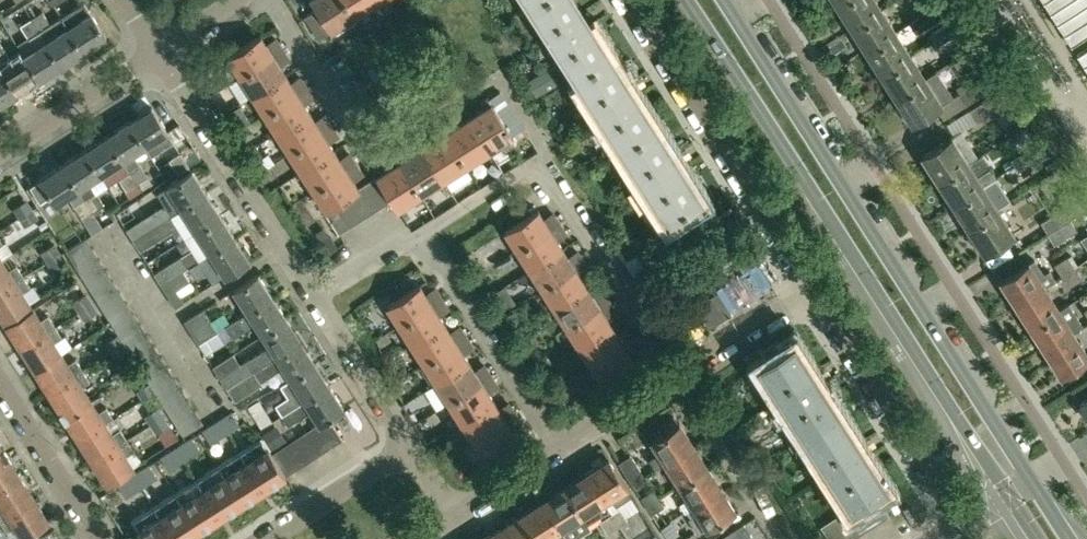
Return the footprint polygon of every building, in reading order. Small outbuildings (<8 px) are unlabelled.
[(331,30),(354,15),(345,0),(312,0),(317,8),(304,16),(318,38),(331,30)] [(354,15),(377,0),(345,0),(354,15)] [(586,8),(583,11),(576,0),(536,0),(529,5),(575,76),(610,53),(590,22),(593,20),(586,8)] [(836,7),(842,18),(845,17),(851,26),(880,8),(875,0),(841,0),(836,3),(838,6),(836,7)] [(1074,39),(1086,31),(1086,0),(1049,0),(1074,39)] [(69,26),(69,27),(84,51),(106,37),(84,2),(63,16),(69,26)] [(852,29),(850,30),(857,41),(859,40),(866,50),(895,31),(889,21),(880,8),(851,26),(852,29)] [(56,34),(50,24),(42,10),(31,18),(61,65),(84,51),(69,27),(56,34)] [(39,79),(61,65),(31,18),(20,25),(29,38),(35,48),(24,55),(39,79)] [(953,20),(942,26),(949,37),(960,30),(956,25),(953,20)] [(942,26),(931,34),(938,44),(949,37),(942,26)] [(867,52),(865,53),(872,64),(874,63),(880,72),(910,54),(895,31),(866,50),(867,52)] [(260,35),(228,55),(240,75),(284,48),(279,40),(268,48),(260,35)] [(6,52),(0,41),(0,67),(17,93),(39,79),(24,55),(12,62),(6,52)] [(240,75),(253,94),(285,74),(277,61),(288,54),(284,48),(240,75)] [(639,91),(632,81),(629,83),(610,53),(575,76),(620,147),(656,125),(636,93),(639,91)] [(882,75),(880,76),(887,87),(889,86),(895,95),(924,77),(910,54),(880,72),(882,75)] [(17,93),(0,67),(0,104),(17,93)] [(924,77),(895,95),(898,101),(896,102),(903,113),(905,112),(912,122),(936,106),(944,117),(965,104),(959,93),(954,96),(936,69),(924,77)] [(253,94),(265,113),(308,86),(303,79),(292,86),(285,74),(253,94)] [(988,75),(959,93),(965,104),(966,104),(995,86),(988,75)] [(265,113),(277,132),(309,112),(301,100),(312,93),(308,86),(265,113)] [(998,91),(969,110),(976,121),(1005,102),(1009,99),(1004,90),(998,91)] [(486,95),(479,100),(484,107),(468,117),(489,150),(512,135),(492,102),(491,102),(486,95)] [(224,99),(213,107),(218,114),(230,107),(224,99)] [(151,107),(129,121),(144,146),(145,145),(151,155),(173,141),(151,107)] [(232,109),(222,114),(233,132),(243,126),(232,109)] [(277,132),(289,151),(332,124),(328,117),(317,124),(309,112),(277,132)] [(453,127),(448,120),(440,125),(445,132),(466,164),(489,150),(468,117),(453,127)] [(129,121),(107,136),(137,183),(148,175),(139,162),(138,162),(132,153),(144,146),(129,121)] [(289,151),(301,170),(333,150),(326,138),(337,131),(332,124),(289,151)] [(681,165),(685,163),(677,151),(674,154),(656,125),(620,147),(666,219),(701,196),(681,165)] [(445,132),(423,146),(444,179),(466,164),(445,132)] [(128,197),(140,190),(136,183),(137,183),(107,136),(85,150),(100,173),(112,166),(118,175),(118,176),(125,188),(124,190),(128,197)] [(952,137),(922,156),(928,166),(926,167),(933,179),(936,177),(938,181),(968,161),(952,137)] [(1033,144),(1022,151),(1029,163),(1040,156),(1037,151),(1040,148),(1036,143),(1033,144)] [(408,155),(403,148),(395,153),(421,193),(444,179),(423,146),(408,155)] [(88,181),(100,173),(85,150),(63,164),(93,210),(104,204),(95,190),(94,191),(88,181)] [(301,170),(313,189),(356,162),(353,155),(342,163),(333,150),(301,170)] [(1022,151),(1011,159),(1017,170),(1029,163),(1022,151)] [(177,172),(188,165),(189,165),(180,152),(169,159),(177,172)] [(392,166),(376,176),(392,199),(397,208),(421,193),(395,153),(387,158),(392,166)] [(939,183),(937,184),(944,195),(946,194),(953,204),(983,185),(968,162),(968,161),(938,181),(939,183)] [(358,188),(350,176),(361,169),(356,162),(313,189),(326,208),(326,209),(335,203),(346,197),(356,190),(358,189),(358,188)] [(68,194),(74,204),(73,204),(82,218),(93,210),(63,164),(40,178),(41,179),(30,186),(40,201),(51,194),(56,202),(68,194)] [(164,203),(126,228),(133,239),(170,215),(206,192),(191,170),(168,185),(157,192),(164,203)] [(621,182),(626,190),(638,183),(633,175),(621,182)] [(381,206),(392,199),(376,176),(365,183),(381,206)] [(370,213),(381,206),(365,183),(358,188),(358,189),(356,190),(370,213)] [(954,206),(952,208),(959,218),(961,217),(967,226),(997,207),(983,185),(953,204),(954,206)] [(1050,216),(1040,222),(1048,233),(1070,219),(1086,208),(1072,187),(1057,196),(1063,207),(1050,216)] [(360,220),(370,213),(356,190),(346,197),(360,220)] [(178,223),(188,217),(196,230),(220,214),(206,192),(170,215),(177,226),(179,225),(178,223)] [(350,226),(360,220),(346,197),(335,203),(350,226)] [(32,208),(27,199),(13,208),(18,217),(32,208)] [(338,234),(340,233),(350,226),(335,203),(326,209),(326,208),(323,210),(338,234)] [(997,207),(967,226),(970,231),(968,232),(975,244),(977,242),(984,252),(1014,233),(997,207)] [(38,217),(32,208),(18,217),(24,226),(38,217)] [(504,229),(504,230),(517,249),(560,221),(556,214),(545,222),(536,208),(504,229)] [(102,226),(92,211),(82,218),(92,233),(102,226)] [(193,247),(191,248),(198,259),(199,259),(234,236),(220,214),(196,230),(204,242),(194,248),(193,247)] [(170,215),(133,239),(140,250),(177,226),(170,215)] [(1070,219),(1048,233),(1054,244),(1077,230),(1070,219)] [(517,249),(529,268),(561,247),(554,235),(565,228),(560,221),(517,249)] [(316,241),(326,254),(338,245),(328,233),(316,241)] [(224,274),(248,259),(248,258),(251,256),(244,244),(240,246),(234,236),(199,259),(206,270),(217,263),(224,274)] [(93,249),(86,237),(65,250),(72,262),(93,249)] [(60,252),(54,243),(41,252),(46,260),(60,252)] [(529,268),(541,287),(585,259),(581,253),(570,260),(561,247),(529,268)] [(191,248),(154,272),(161,284),(183,270),(187,267),(198,259),(191,248)] [(670,275),(680,291),(722,264),(712,248),(670,275)] [(72,262),(79,272),(100,259),(93,249),(72,262)] [(66,261),(60,252),(46,260),(52,269),(66,261)] [(1067,255),(1054,264),(1061,275),(1075,266),(1067,255)] [(23,275),(16,264),(8,269),(1,258),(0,259),(0,289),(23,275)] [(1003,282),(1000,283),(1008,295),(1010,293),(1016,303),(1043,286),(1044,287),(1056,279),(1049,269),(1044,272),(1035,258),(1028,263),(1001,280),(1003,282)] [(107,270),(100,259),(79,272),(86,283),(107,270)] [(541,287),(554,307),(586,286),(578,274),(590,266),(585,259),(541,287)] [(1075,266),(1061,275),(1068,287),(1082,278),(1075,266)] [(114,281),(107,270),(86,283),(93,294),(114,281)] [(190,281),(183,270),(161,284),(175,306),(183,301),(176,289),(190,281)] [(258,274),(234,289),(248,311),(248,312),(272,297),(258,274)] [(29,302),(22,291),(30,286),(23,275),(0,289),(0,313),(4,319),(29,302)] [(120,292),(114,281),(93,294),(100,305),(120,292)] [(387,304),(400,324),(443,297),(439,289),(427,297),(419,284),(387,304)] [(554,307),(566,326),(610,298),(605,291),(594,298),(586,286),(554,307)] [(1043,286),(1016,303),(1023,313),(1020,315),(1027,326),(1030,324),(1031,326),(1058,309),(1044,287),(1043,286)] [(100,305),(107,316),(127,303),(120,292),(100,305)] [(72,302),(77,310),(92,302),(86,293),(72,302)] [(248,311),(238,318),(238,317),(225,326),(232,337),(255,322),(263,334),(286,319),(272,297),(248,312),(248,311)] [(400,324),(412,344),(444,323),(436,310),(447,303),(443,297),(400,324)] [(566,326),(578,345),(611,324),(603,312),(614,305),(610,298),(566,326)] [(84,319),(96,312),(97,311),(92,302),(77,310),(84,319)] [(107,316),(114,327),(134,314),(127,303),(107,316)] [(1058,309),(1031,326),(1046,349),(1073,332),(1073,333),(1083,325),(1069,303),(1058,309)] [(198,343),(217,330),(203,308),(184,320),(198,343)] [(32,309),(7,324),(21,346),(55,325),(48,314),(39,320),(32,309)] [(114,327),(118,334),(121,337),(141,324),(134,314),(114,327)] [(232,352),(212,365),(220,377),(227,388),(301,341),(286,319),(263,334),(269,345),(240,364),(232,352)] [(412,344),(424,363),(467,335),(463,328),(452,336),(444,323),(412,344)] [(121,337),(124,343),(128,348),(148,335),(141,324),(121,337)] [(578,345),(591,364),(635,336),(630,329),(618,336),(611,324),(578,345)] [(62,336),(55,325),(21,346),(35,368),(60,352),(53,342),(62,336)] [(517,337),(525,349),(540,342),(530,327),(517,337)] [(1046,349),(1051,358),(1049,360),(1056,372),(1059,370),(1061,373),(1086,357),(1086,354),(1073,333),(1073,332),(1046,349)] [(105,342),(111,351),(124,343),(121,337),(118,334),(105,342)] [(155,346),(148,335),(128,348),(130,351),(135,359),(155,346)] [(424,363),(436,382),(468,361),(461,349),(472,342),(467,335),(424,363)] [(603,384),(636,363),(627,349),(638,342),(635,336),(591,364),(603,384)] [(261,381),(283,366),(291,378),(315,363),(301,341),(227,388),(235,400),(262,383),(261,381)] [(758,364),(759,365),(805,436),(840,413),(820,383),(824,381),(816,369),(813,371),(794,341),(758,364)] [(130,351),(128,348),(124,343),(111,351),(116,359),(130,351)] [(162,357),(155,346),(135,359),(141,370),(162,357)] [(35,368),(49,390),(82,369),(75,358),(67,363),(60,352),(35,368)] [(169,368),(162,357),(141,370),(148,381),(169,368)] [(436,382),(448,401),(492,373),(488,367),(476,374),(468,361),(436,382)] [(291,378),(305,400),(329,385),(315,363),(291,378)] [(176,379),(169,368),(148,381),(149,382),(155,391),(155,392),(176,379)] [(49,390),(63,412),(64,414),(89,398),(81,385),(89,380),(82,369),(49,390)] [(448,401),(460,420),(493,399),(485,387),(496,380),(492,373),(448,401)] [(183,390),(176,379),(155,392),(162,403),(183,390)] [(142,400),(155,391),(149,382),(136,390),(142,400)] [(343,407),(329,385),(305,400),(295,407),(282,415),(288,425),(311,409),(319,422),(328,416),(343,407)] [(189,400),(183,390),(162,403),(169,413),(189,400)] [(97,411),(90,400),(89,398),(64,414),(80,438),(113,417),(106,406),(97,411)] [(460,420),(473,439),(516,411),(512,405),(501,412),(493,399),(460,420)] [(169,413),(176,424),(196,411),(189,400),(169,413)] [(144,415),(149,423),(163,414),(158,407),(144,415)] [(176,424),(183,435),(203,422),(196,411),(176,424)] [(231,411),(225,415),(234,428),(240,424),(231,411)] [(518,438),(510,426),(521,419),(516,411),(473,439),(485,459),(518,438)] [(866,454),(870,452),(862,441),(859,443),(840,413),(805,436),(850,507),(851,508),(853,507),(864,499),(875,492),(886,486),(866,454)] [(163,414),(149,423),(156,434),(170,425),(163,414)] [(228,432),(234,428),(225,415),(219,418),(228,432)] [(656,468),(666,462),(693,444),(679,423),(678,423),(673,415),(662,422),(667,430),(652,440),(659,452),(649,458),(656,468)] [(328,416),(319,422),(317,424),(331,446),(342,438),(328,416)] [(80,438),(93,460),(127,439),(120,428),(111,433),(105,423),(113,418),(113,417),(80,438)] [(219,418),(211,424),(219,437),(228,432),(219,418)] [(219,437),(211,424),(202,430),(211,443),(219,437)] [(276,424),(262,433),(272,448),(286,439),(276,424)] [(317,424),(306,431),(320,453),(331,446),(317,424)] [(306,431),(295,438),(309,459),(320,453),(306,431)] [(191,436),(184,441),(192,454),(200,449),(191,436)] [(248,445),(240,450),(264,488),(286,474),(272,452),(268,446),(267,447),(260,437),(248,445)] [(295,438),(284,445),(297,466),(309,459),(295,438)] [(107,482),(132,466),(125,455),(133,450),(127,439),(93,460),(107,482)] [(185,459),(192,454),(184,441),(176,446),(185,459)] [(666,462),(680,484),(707,467),(693,444),(666,462)] [(284,445),(272,452),(286,474),(297,466),(284,445)] [(176,446),(168,451),(177,465),(185,459),(176,446)] [(231,456),(218,464),(242,502),(264,488),(240,450),(231,456)] [(177,465),(168,451),(160,456),(169,470),(177,465)] [(5,453),(4,452),(0,454),(0,488),(20,476),(5,453)] [(630,454),(618,462),(632,484),(644,475),(630,454)] [(631,495),(608,459),(586,473),(609,509),(604,500),(610,496),(616,505),(631,495)] [(149,463),(141,468),(149,482),(157,476),(149,463)] [(205,473),(197,478),(220,515),(242,502),(218,464),(205,473)] [(720,488),(707,467),(680,484),(688,497),(680,502),(685,510),(686,509),(686,510),(720,488)] [(141,487),(149,482),(141,468),(133,474),(141,487)] [(586,473),(565,486),(590,528),(591,527),(588,523),(609,509),(586,473)] [(133,474),(125,479),(134,492),(141,487),(133,474)] [(33,498),(20,476),(0,488),(0,500),(1,502),(0,503),(0,519),(33,498)] [(197,478),(176,491),(199,529),(220,515),(197,478)] [(134,492),(125,479),(117,484),(126,497),(134,492)] [(542,501),(566,538),(579,538),(577,536),(590,528),(565,486),(542,501)] [(734,510),(720,488),(686,510),(690,516),(688,518),(698,533),(707,527),(734,510)] [(653,489),(640,496),(646,505),(659,497),(653,489)] [(153,506),(175,538),(184,538),(199,529),(176,491),(162,500),(153,506)] [(878,522),(889,515),(875,492),(864,499),(878,522)] [(664,505),(659,497),(646,505),(651,514),(664,505)] [(48,520),(33,498),(0,519),(7,530),(15,524),(22,536),(48,520)] [(867,529),(878,522),(864,499),(853,507),(867,529)] [(521,514),(537,538),(566,538),(542,501),(521,514)] [(131,520),(138,529),(144,538),(175,538),(153,506),(145,511),(131,520)] [(850,507),(842,512),(857,536),(867,529),(853,507),(851,508),(850,507)] [(620,508),(611,513),(619,525),(628,520),(620,508)] [(831,519),(844,538),(852,538),(857,536),(842,512),(831,519)] [(607,533),(619,525),(611,513),(599,520),(607,533)] [(499,528),(506,538),(537,538),(521,514),(499,528)] [(829,538),(844,538),(831,519),(820,526),(829,538)] [(720,537),(721,538),(747,538),(752,536),(743,523),(720,537)] [(482,538),(506,538),(499,528),(482,538)]
